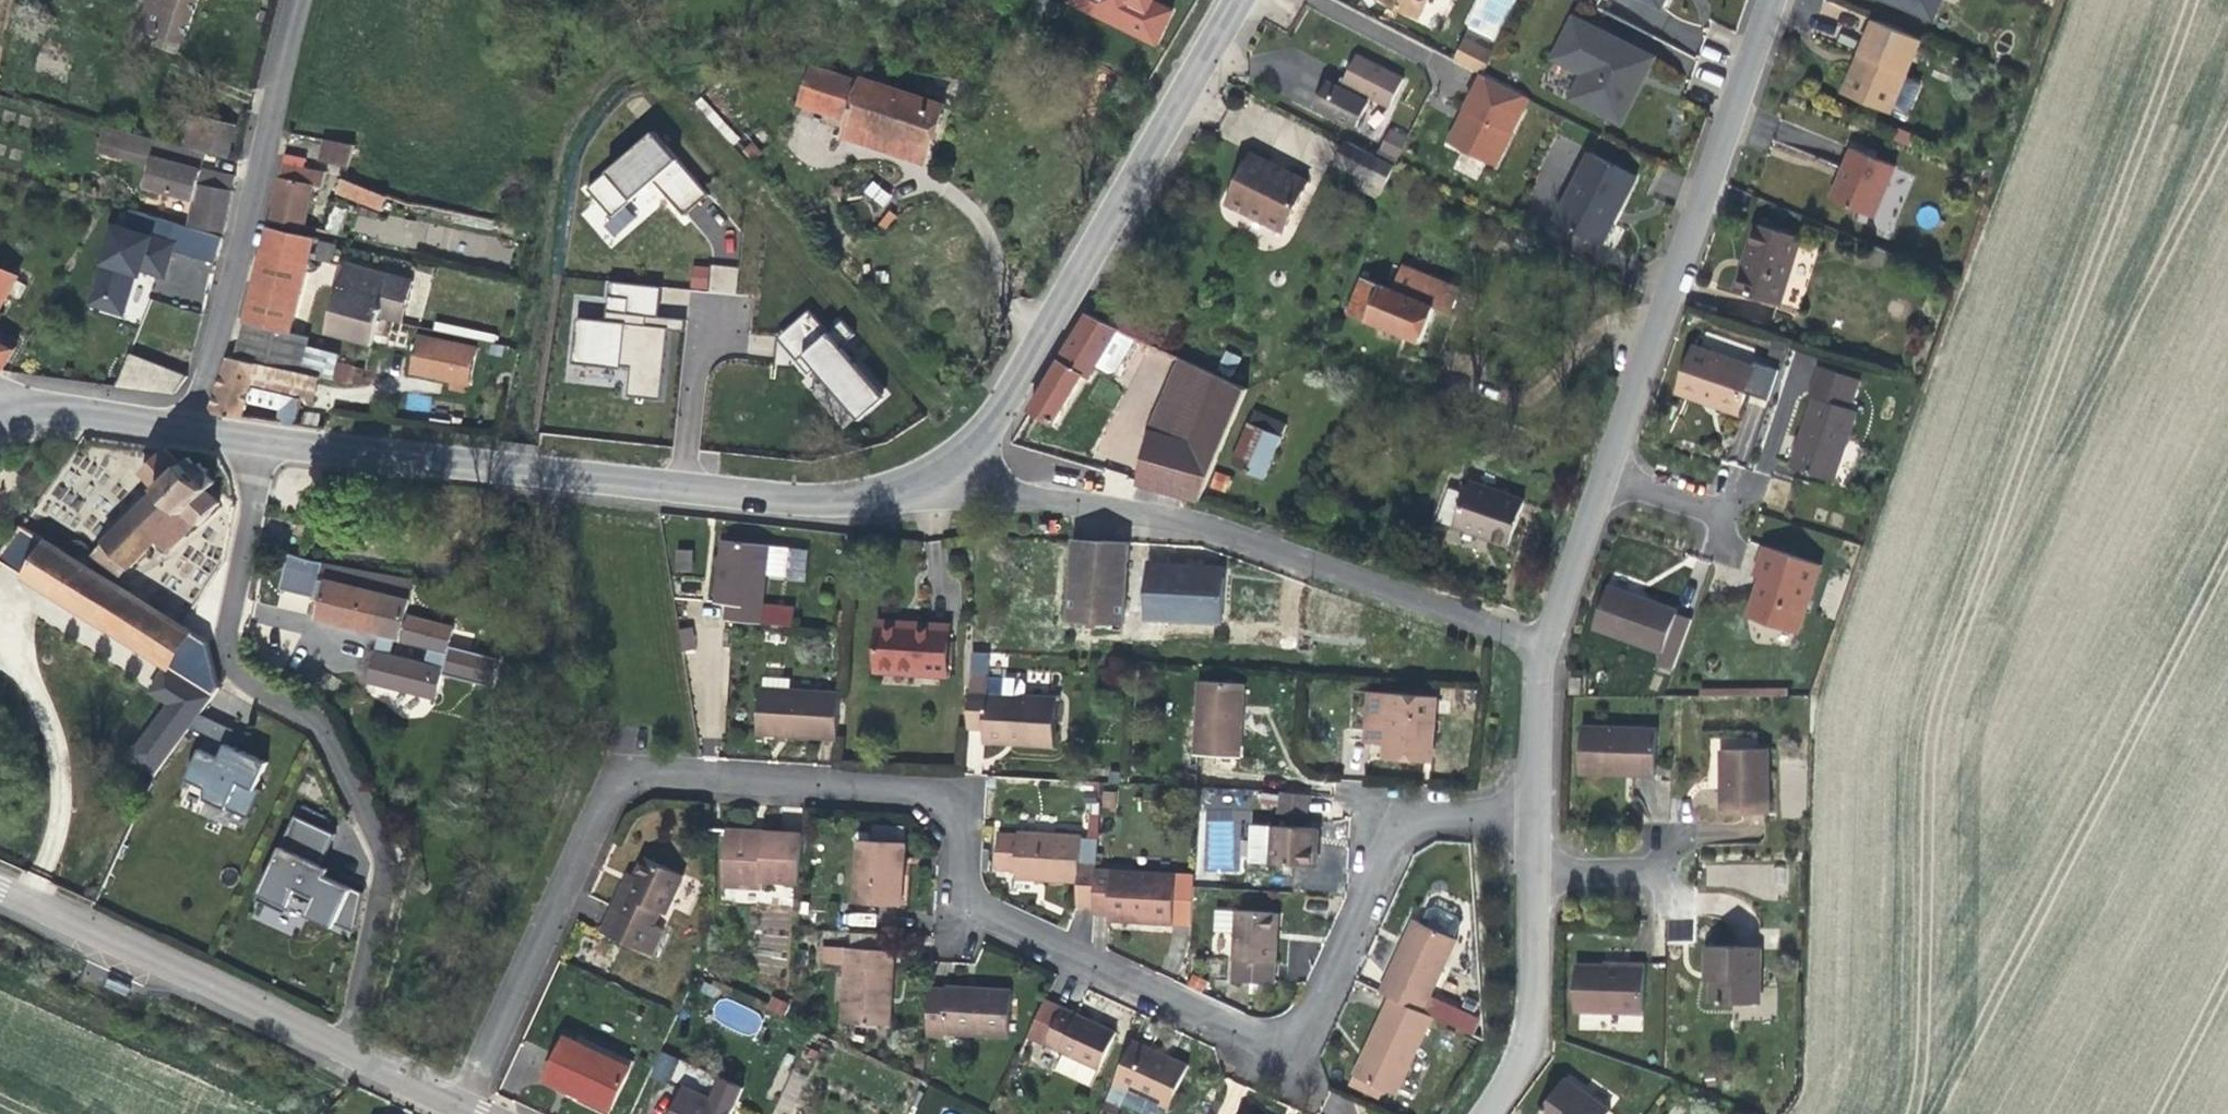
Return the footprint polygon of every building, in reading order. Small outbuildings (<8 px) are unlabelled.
[(158,2),(153,0),(150,0),(141,25),(184,40),(199,0),(158,0),(158,2)] [(1154,44),(1170,11),(1150,2),(1151,0),(1067,0),(1066,3),(1154,44)] [(1427,0),(1389,0),(1419,16),(1427,0)] [(1664,9),(1669,0),(1647,0),(1664,9)] [(1941,0),(1884,0),(1932,20),(1941,0)] [(1656,58),(1575,16),(1554,58),(1583,74),(1571,98),(1622,125),(1645,79),(1656,58)] [(1889,113),(1920,40),(1874,20),(1860,54),(1865,56),(1848,96),(1889,113)] [(1492,51),(1466,39),(1456,60),(1482,75),(1492,51)] [(1848,96),(1865,56),(1860,54),(1855,66),(1843,94),(1848,96)] [(1392,104),(1404,80),(1357,56),(1345,79),(1352,83),(1348,92),(1327,82),(1321,93),(1315,106),(1356,128),(1374,94),(1392,104)] [(931,148),(944,112),(812,68),(802,102),(849,118),(848,120),(892,135),(931,148)] [(1496,165),(1529,97),(1482,75),(1466,108),(1459,123),(1449,142),(1455,145),(1496,165)] [(197,149),(205,119),(191,115),(183,145),(197,149)] [(227,157),(235,127),(205,119),(197,149),(227,157)] [(234,187),(236,176),(203,169),(207,153),(112,128),(106,152),(150,164),(144,186),(195,200),(190,226),(225,233),(234,187)] [(707,194),(650,131),(586,188),(613,219),(605,226),(615,236),(636,218),(624,205),(652,181),(683,215),(707,194)] [(1407,140),(1389,132),(1382,148),(1399,156),(1407,140)] [(349,166),(355,145),(324,139),(319,160),(349,166)] [(1385,189),(1394,166),(1348,142),(1336,164),(1368,180),(1385,189)] [(1873,218),(1895,166),(1853,148),(1840,177),(1831,200),(1873,218)] [(1639,174),(1591,151),(1555,223),(1607,249),(1625,208),(1639,174)] [(305,168),(307,159),(285,154),(282,164),(305,168)] [(1284,231),(1308,182),(1251,154),(1241,175),(1239,180),(1227,203),(1284,231)] [(306,227),(314,187),(323,189),(327,172),(305,168),(282,164),(280,177),(270,220),(306,227)] [(387,196),(342,179),(337,191),(382,208),(387,196)] [(871,180),(862,192),(882,207),(891,195),(871,180)] [(1381,198),(1385,189),(1368,180),(1364,189),(1381,198)] [(341,235),(347,211),(334,208),(329,232),(341,235)] [(123,316),(134,279),(137,280),(139,272),(164,279),(172,252),(213,264),(220,237),(122,209),(117,227),(110,225),(87,305),(123,316)] [(1780,304),(1800,238),(1755,225),(1742,269),(1735,290),(1780,304)] [(291,332),(315,238),(269,227),(261,258),(245,322),(236,358),(250,361),(319,376),(335,379),(338,363),(340,355),(307,347),(310,337),(291,332)] [(332,263),(337,245),(320,241),(316,259),(332,263)] [(1890,263),(1895,254),(1877,246),(1873,256),(1890,263)] [(1888,268),(1890,263),(1873,256),(1871,260),(1888,268)] [(403,323),(413,282),(345,263),(327,331),(373,344),(376,334),(383,335),(387,320),(403,323)] [(19,276),(0,267),(0,309),(9,293),(17,280),(19,276)] [(708,268),(694,267),(692,289),(707,290),(708,268)] [(1426,325),(1434,306),(1362,278),(1348,314),(1419,343),(1426,325)] [(19,299),(27,285),(17,280),(9,293),(19,299)] [(658,289),(609,283),(605,322),(576,319),(571,362),(618,367),(618,364),(630,365),(627,394),(659,398),(665,331),(685,333),(686,321),(655,318),(658,289)] [(807,311),(776,339),(806,372),(811,368),(856,419),(881,398),(837,348),(853,333),(841,319),(826,332),(807,311)] [(1117,372),(1139,337),(1088,313),(1031,409),(1055,423),(1065,406),(1084,375),(1088,378),(1096,366),(1109,374),(1117,372)] [(493,335),(438,323),(437,330),(491,342),(493,335)] [(2,370),(18,342),(0,331),(0,370),(2,370)] [(469,384),(477,349),(419,336),(412,371),(428,375),(469,384)] [(1140,366),(1165,375),(1172,355),(1147,346),(1140,366)] [(1738,413),(1754,368),(1694,347),(1680,388),(1707,397),(1718,401),(1717,405),(1738,413)] [(175,394),(188,376),(130,353),(117,386),(175,394)] [(297,426),(301,399),(246,387),(250,361),(236,358),(229,357),(212,408),(217,414),(242,418),(244,402),(266,406),(279,409),(277,423),(297,426)] [(1200,501),(1248,389),(1180,357),(1149,431),(1137,482),(1200,501)] [(316,387),(319,376),(250,361),(246,387),(301,399),(313,401),(316,387)] [(350,382),(353,367),(338,363),(335,379),(350,382)] [(1833,482),(1857,411),(1849,408),(1859,379),(1820,366),(1810,395),(1815,397),(1791,467),(1809,473),(1833,482)] [(1707,397),(1680,388),(1679,392),(1717,405),(1718,401),(1707,397)] [(1272,461),(1287,423),(1255,410),(1233,465),(1265,478),(1272,461)] [(199,525),(221,503),(209,491),(217,482),(211,476),(210,468),(202,462),(197,461),(191,456),(183,464),(167,448),(143,472),(159,488),(142,505),(106,542),(131,567),(158,540),(169,551),(197,524),(199,525)] [(1509,545),(1524,500),(1470,482),(1466,493),(1451,487),(1439,521),(1454,526),(1455,526),(1472,532),(1509,545)] [(21,525),(0,552),(0,561),(166,664),(215,695),(220,687),(208,641),(183,625),(21,525)] [(1124,624),(1129,542),(1074,539),(1069,621),(1124,624)] [(786,577),(790,548),(722,540),(715,602),(728,604),(727,611),(726,620),(792,626),(794,608),(762,604),(766,575),(786,577)] [(131,567),(106,542),(94,553),(121,580),(131,567)] [(1798,634),(1821,565),(1764,546),(1754,576),(1766,580),(1763,589),(1761,594),(1754,596),(1747,617),(1798,634)] [(691,572),(692,550),(674,549),(673,571),(691,572)] [(382,634),(378,654),(374,653),(371,664),(367,680),(436,697),(437,697),(454,629),(405,617),(409,600),(320,578),(324,562),(312,560),(288,553),(280,589),(323,600),(318,618),(382,634)] [(1223,621),(1225,578),(1206,576),(1188,575),(1188,567),(1148,565),(1145,617),(1223,621)] [(1225,578),(1225,569),(1188,567),(1188,575),(1206,576),(1225,578)] [(1673,671),(1691,619),(1675,614),(1676,611),(1639,598),(1607,586),(1592,628),(1660,652),(1656,665),(1673,671)] [(947,676),(950,629),(909,627),(904,627),(905,623),(878,622),(875,671),(947,676)] [(692,628),(679,630),(682,651),(696,649),(692,628)] [(1054,719),(1054,695),(1023,693),(1023,681),(1019,676),(986,675),(969,675),(967,728),(984,730),(983,738),(1008,738),(1016,738),(1016,742),(1053,742),(1054,719)] [(837,740),(840,693),(791,690),(791,678),(764,676),(763,688),(760,688),(757,735),(774,736),(837,740)] [(1243,710),(1244,684),(1200,681),(1195,755),(1240,758),(1243,710)] [(1434,736),(1437,697),(1389,693),(1389,696),(1370,694),(1367,740),(1386,742),(1385,759),(1416,761),(1424,762),(1426,736),(1434,736)] [(236,729),(201,715),(193,729),(209,738),(190,779),(208,789),(209,800),(250,820),(264,790),(257,789),(270,762),(230,745),(232,738),(236,729)] [(1655,776),(1657,729),(1581,726),(1580,773),(1619,775),(1619,771),(1632,771),(1632,775),(1655,776)] [(1769,814),(1768,749),(1721,749),(1722,783),(1722,815),(1769,814)] [(1233,826),(1233,817),(1252,818),(1252,790),(1205,789),(1204,825),(1233,826)] [(1307,815),(1308,795),(1281,793),(1279,813),(1307,815)] [(1097,835),(1098,802),(1084,802),(1083,835),(1097,835)] [(337,832),(296,815),(259,898),(287,912),(300,888),(316,896),(311,910),(356,931),(364,891),(327,876),(331,869),(326,867),(322,865),(337,832)] [(1317,841),(1318,828),(1252,824),(1249,863),(1315,867),(1317,841)] [(764,839),(764,831),(742,830),(726,829),(726,837),(764,839)] [(800,883),(803,834),(764,831),(764,839),(726,837),(723,886),(762,888),(762,881),(800,883)] [(1096,870),(1098,838),(1081,838),(1081,836),(1018,831),(1018,833),(999,833),(996,869),(1015,870),(1015,878),(1036,880),(1078,882),(1077,907),(1094,908),(1096,870)] [(903,906),(904,877),(907,842),(859,839),(855,903),(903,906)] [(674,918),(691,880),(644,857),(635,875),(627,892),(622,890),(602,932),(652,955),(663,930),(657,928),(664,914),(674,918)] [(1763,888),(1763,890),(1784,891),(1785,867),(1712,864),(1712,886),(1763,888)] [(1173,917),(1175,875),(1096,870),(1094,908),(1093,913),(1109,914),(1109,920),(1142,922),(1142,915),(1173,917)] [(627,892),(635,875),(630,873),(626,880),(622,890),(627,892)] [(1274,984),(1277,940),(1272,939),(1273,913),(1215,910),(1215,932),(1235,932),(1231,982),(1274,984)] [(1172,924),(1173,917),(1142,915),(1142,922),(1163,923),(1172,924)] [(1429,997),(1456,940),(1413,920),(1396,956),(1380,992),(1390,997),(1434,1017),(1447,1023),(1454,1008),(1429,997)] [(874,949),(876,934),(852,931),(850,945),(874,949)] [(893,969),(894,950),(825,946),(823,963),(846,964),(842,1023),(889,1026),(893,969)] [(1758,1005),(1760,948),(1709,947),(1707,968),(1712,968),(1712,980),(1711,1003),(1758,1005)] [(1643,1014),(1645,963),(1627,963),(1627,969),(1605,968),(1606,966),(1576,965),(1574,1011),(1643,1014)] [(1009,1037),(1012,991),(974,988),(974,993),(967,992),(967,988),(947,986),(947,989),(929,988),(927,1034),(945,1035),(945,1033),(1009,1037)] [(1395,1096),(1434,1017),(1390,997),(1362,1056),(1353,1075),(1382,1089),(1395,1096)] [(1100,1069),(1117,1033),(1085,1018),(1061,1007),(1044,1043),(1059,1051),(1051,1068),(1091,1086),(1100,1069)] [(1618,1014),(1617,1028),(1641,1029),(1642,1015),(1618,1014)] [(614,1106),(632,1067),(565,1036),(545,1079),(584,1097),(586,1093),(614,1106)] [(1188,1065),(1153,1049),(1134,1040),(1107,1098),(1141,1113),(1164,1113),(1167,1108),(1168,1108),(1188,1065)] [(669,1082),(676,1057),(658,1052),(651,1077),(669,1082)] [(1378,1099),(1382,1089),(1353,1075),(1348,1085),(1378,1099)] [(1610,1111),(1564,1078),(1539,1113),(1608,1113),(1610,1111)] [(734,1108),(685,1086),(672,1113),(732,1113),(734,1108)] [(614,1106),(586,1093),(584,1097),(601,1105),(612,1110),(614,1106)]
